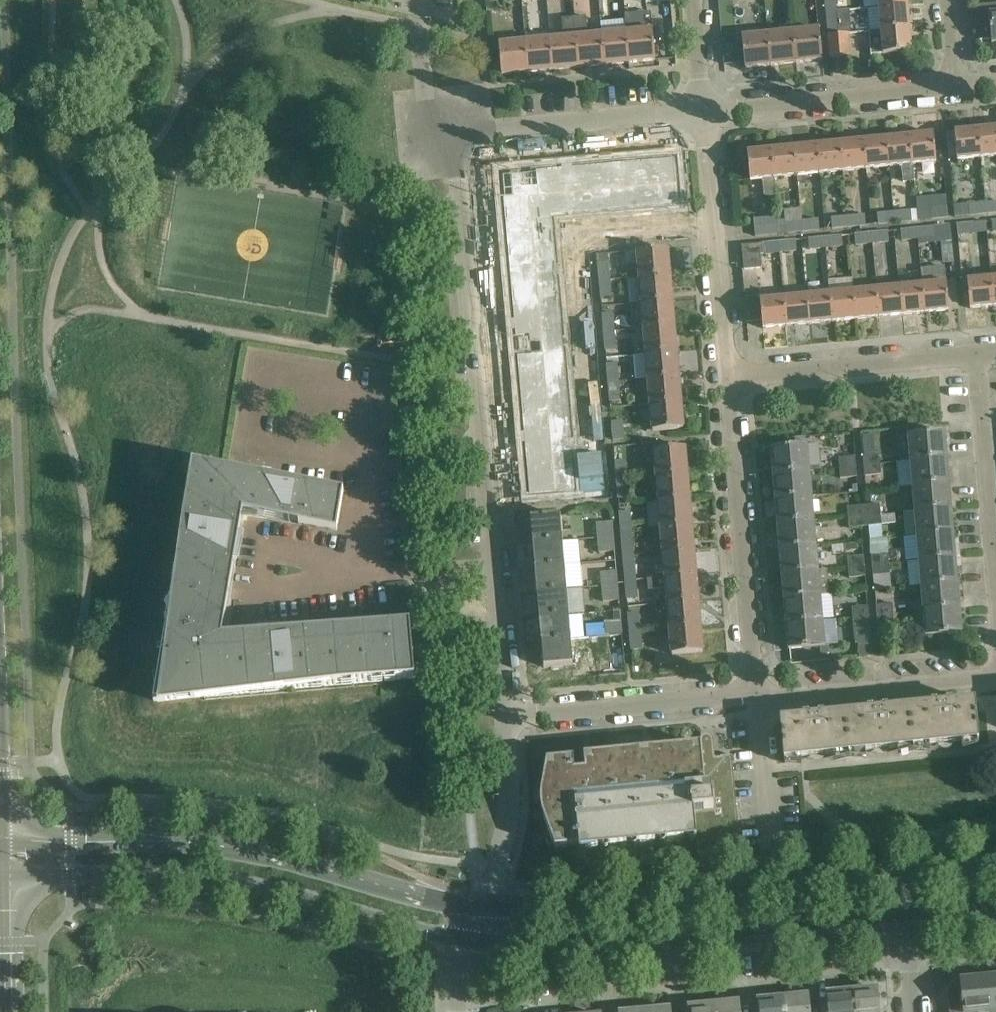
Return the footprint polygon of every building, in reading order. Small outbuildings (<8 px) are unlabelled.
[(837,11),(836,0),(824,0),(825,12),(837,11)] [(995,43),(995,4),(976,6),(979,40),(991,39),(991,44),(995,43)] [(881,31),(909,28),(907,5),(879,8),(881,31)] [(837,11),(825,12),(826,30),(839,28),(837,11)] [(625,14),(626,32),(629,63),(655,60),(651,12),(625,14)] [(578,68),(604,65),(601,34),(588,35),(586,17),(574,18),(578,68)] [(553,70),(578,68),(574,18),(561,19),(563,38),(550,39),(553,70)] [(911,52),(909,28),(881,31),(869,32),(871,55),(911,52)] [(819,29),(793,32),(796,63),(822,60),(819,29)] [(601,34),(604,65),(629,63),(626,32),(601,34)] [(771,65),(796,63),(793,32),(767,34),(771,65)] [(771,65),(767,34),(741,37),(745,68),(771,65)] [(850,57),(847,34),(827,36),(830,59),(850,57)] [(527,72),(553,70),(550,39),(524,41),(527,72)] [(501,75),(527,72),(524,41),(499,44),(501,75)] [(981,158),(995,157),(995,127),(978,129),(981,158)] [(981,158),(978,129),(954,132),(957,161),(981,158)] [(909,136),(912,165),(936,163),(933,134),(909,136)] [(912,165),(909,136),(886,138),(889,168),(902,166),(903,182),(914,182),(914,180),(912,165)] [(866,170),(889,168),(886,138),(863,141),(866,170)] [(866,170),(863,141),(840,143),(843,172),(866,170)] [(820,174),(843,172),(840,143),(817,145),(820,174)] [(797,176),(820,174),(817,145),(794,147),(797,176)] [(797,176),(794,147),(771,150),(775,195),(774,178),(797,176)] [(775,195),(771,150),(747,152),(750,180),(763,179),(765,196),(775,195)] [(510,198),(503,198),(505,223),(507,245),(507,248),(509,273),(511,297),(513,322),(515,338),(528,336),(530,355),(516,356),(518,371),(520,396),(521,403),(522,420),(523,426),(524,445),(526,470),(528,495),(529,495),(576,491),(572,444),(570,422),(568,399),(566,376),(564,355),(563,346),(562,334),(562,331),(560,309),(556,264),(554,241),(552,217),(587,214),(610,212),(679,205),(675,158),(628,162),(606,164),(537,170),(537,171),(516,173),(518,197),(510,198)] [(892,198),(891,187),(882,188),(884,208),(893,207),(892,198)] [(985,204),(986,214),(995,213),(995,203),(985,204)] [(970,216),(986,214),(985,204),(969,205),(970,216)] [(930,209),(931,219),(948,218),(947,207),(930,209)] [(802,232),(800,209),(783,211),(784,221),(778,221),(779,234),(802,232)] [(800,209),(802,232),(819,230),(818,219),(801,221),(800,209)] [(910,210),(893,212),(895,223),(911,221),(910,210)] [(893,212),(870,214),(871,225),(895,223),(893,212)] [(847,217),(848,228),(865,227),(864,215),(847,217)] [(848,228),(847,217),(830,218),(831,229),(848,228)] [(779,234),(778,221),(777,222),(777,218),(754,220),(755,236),(779,234)] [(985,222),(986,232),(987,244),(990,268),(995,268),(995,221),(985,222)] [(974,234),(973,223),(957,225),(958,235),(974,234)] [(596,245),(637,244),(637,225),(595,227),(596,245)] [(933,227),(917,229),(918,239),(934,237),(933,227)] [(901,241),(918,239),(917,229),(900,230),(901,241)] [(871,233),(872,244),(888,243),(887,231),(871,233)] [(872,244),(871,233),(854,234),(855,246),(872,244)] [(841,236),(824,237),(825,249),(843,248),(841,236)] [(820,256),(819,250),(825,249),(824,237),(808,238),(810,257),(820,256)] [(778,242),(779,252),(797,251),(796,240),(778,242)] [(760,254),(779,252),(778,242),(741,246),(743,270),(761,268),(760,254)] [(632,279),(638,278),(670,275),(668,249),(636,252),(637,266),(626,267),(628,279),(632,279)] [(611,281),(609,262),(596,263),(598,282),(611,281)] [(921,272),(922,284),(925,313),(949,311),(946,282),(933,283),(932,271),(921,272)] [(573,306),(592,305),(590,274),(572,275),(573,306)] [(672,301),(670,275),(638,278),(641,304),(672,301)] [(993,306),(991,278),(967,280),(970,309),(993,306)] [(829,282),(805,284),(807,296),(809,324),(832,322),(830,293),(829,282)] [(805,284),(782,287),(783,298),(786,326),(809,324),(807,296),(805,284)] [(902,315),(925,313),(922,284),(899,287),(902,315)] [(613,299),(611,285),(599,286),(600,300),(613,299)] [(759,289),(763,329),(786,326),(783,298),(782,287),(759,289)] [(876,289),(879,317),(902,315),(899,287),(876,289)] [(856,320),(879,317),(876,289),(853,291),(856,320)] [(830,293),(832,322),(856,320),(853,291),(830,293)] [(674,326),(672,301),(641,304),(643,329),(674,326)] [(601,314),(603,332),(614,331),(613,313),(601,314)] [(645,354),(677,352),(674,326),(643,329),(645,354)] [(614,331),(603,332),(604,350),(616,349),(614,331)] [(679,377),(677,352),(645,354),(647,380),(679,377)] [(606,364),(606,375),(607,383),(619,382),(618,374),(617,363),(606,364)] [(681,402),(679,377),(647,380),(650,405),(681,402)] [(619,382),(607,383),(609,401),(620,400),(619,382)] [(585,428),(603,428),(602,398),(584,398),(585,428)] [(681,402),(650,405),(652,431),(683,428),(681,402)] [(624,439),(623,421),(611,421),(612,440),(624,439)] [(910,461),(947,458),(944,432),(908,435),(910,461)] [(820,470),(818,445),(771,449),(773,474),(809,471),(820,470)] [(590,492),(608,492),(607,446),(589,447),(590,492)] [(654,450),(656,476),(687,473),(685,448),(654,450)] [(863,456),(864,465),(880,463),(879,454),(863,456)] [(839,458),(840,469),(856,467),(855,456),(839,458)] [(949,483),(947,458),(896,462),(897,475),(911,473),(912,486),(949,483)] [(627,479),(626,460),(614,461),(616,480),(627,479)] [(880,463),(864,465),(865,476),(881,475),(880,463)] [(156,684),(153,701),(223,695),(222,689),(232,688),(233,694),(252,692),(252,687),(275,684),(276,690),(312,687),(311,681),(322,680),(322,686),(342,685),(341,679),(352,678),(352,684),(372,682),(371,676),(382,675),(382,681),(415,678),(410,625),(410,623),(388,625),(223,639),(243,516),(298,524),(336,531),(337,531),(343,490),(220,469),(193,465),(191,475),(187,497),(197,499),(195,509),(185,507),(179,543),(189,545),(187,555),(178,553),(174,573),(184,574),(182,585),(173,583),(169,602),(179,604),(177,614),(168,613),(163,642),(165,642),(165,652),(161,652),(157,674),(163,674),(164,683),(156,684)] [(857,477),(856,467),(840,469),(841,478),(857,477)] [(775,499),(812,496),(809,471),(773,474),(775,499)] [(687,473),(656,476),(658,502),(689,499),(687,473)] [(627,479),(616,480),(617,498),(629,497),(627,479)] [(912,486),(914,511),(951,508),(949,483),(912,486)] [(814,521),(812,496),(775,499),(777,524),(814,521)] [(691,524),(689,499),(658,502),(660,527),(691,524)] [(863,506),(864,515),(880,514),(879,504),(863,506)] [(848,518),(864,517),(864,515),(863,506),(847,507),(848,518)] [(951,508),(914,511),(916,536),(953,533),(951,508)] [(632,529),(631,509),(618,510),(620,530),(632,529)] [(864,515),(864,517),(865,526),(881,525),(880,514),(864,515)] [(533,543),(562,541),(560,516),(530,518),(533,543)] [(865,526),(864,517),(848,518),(849,528),(865,526)] [(779,549),(816,546),(814,521),(777,524),(779,549)] [(596,523),(597,538),(613,536),(612,522),(596,523)] [(663,552),(694,550),(691,524),(660,527),(663,552)] [(635,555),(632,529),(620,530),(622,556),(635,555)] [(916,536),(919,561),(955,558),(953,533),(916,536)] [(613,536),(597,538),(599,552),(615,551),(613,536)] [(573,565),(571,540),(562,541),(533,543),(535,568),(550,567),(564,565),(573,565)] [(781,574),(818,571),(816,546),(779,549),(781,574)] [(696,575),(694,550),(663,552),(665,578),(696,575)] [(871,555),(872,565),(888,563),(887,553),(871,555)] [(635,555),(622,556),(624,581),(637,580),(635,555)] [(848,568),(864,567),(864,556),(847,557),(848,568)] [(955,558),(919,561),(921,586),(957,583),(955,558)] [(889,574),(888,563),(872,565),(873,576),(889,574)] [(566,590),(564,565),(535,568),(537,593),(566,590)] [(864,567),(848,568),(849,578),(865,576),(864,567)] [(827,570),(818,571),(781,574),(783,599),(820,596),(829,595),(827,570)] [(602,587),(618,586),(616,571),(600,573),(602,587)] [(667,603),(698,600),(696,575),(665,578),(637,580),(624,581),(626,599),(638,598),(637,591),(666,588),(667,603)] [(921,586),(923,611),(960,607),(957,583),(921,586)] [(618,586),(602,587),(603,602),(619,600),(618,586)] [(566,590),(537,593),(539,617),(568,615),(566,590)] [(820,596),(783,599),(786,624),(822,621),(820,596)] [(667,603),(668,615),(669,629),(700,626),(698,600),(667,603)] [(875,605),(876,615),(893,613),(892,604),(875,605)] [(852,608),(853,618),(869,617),(868,606),(852,608)] [(962,633),(960,607),(923,611),(925,636),(962,633)] [(627,614),(629,632),(641,631),(639,612),(627,614)] [(894,624),(893,613),(876,615),(877,626),(894,624)] [(539,617),(541,642),(554,641),(571,639),(584,638),(582,614),(568,615),(539,617)] [(871,642),(869,617),(853,618),(855,644),(871,642)] [(619,638),(622,638),(620,620),(605,622),(606,637),(619,636),(619,638)] [(825,646),(822,621),(786,624),(788,649),(825,646)] [(703,652),(700,626),(669,629),(671,655),(703,652)] [(641,631),(629,632),(631,650),(632,650),(641,649),(642,649),(641,631)] [(571,644),(571,639),(541,642),(543,667),(573,665),(572,656),(591,654),(593,677),(625,674),(622,638),(619,638),(619,636),(606,637),(606,641),(571,644)] [(978,744),(974,702),(910,708),(913,746),(977,740),(977,744),(978,744)] [(913,746),(910,708),(845,714),(849,752),(913,746)] [(849,752),(845,714),(780,721),(784,763),(786,763),(785,758),(849,752)] [(698,856),(741,851),(741,850),(732,755),(701,758),(700,745),(682,747),(683,754),(673,755),(672,748),(653,749),(654,757),(644,758),(643,750),(625,752),(626,759),(615,760),(615,753),(596,755),(597,762),(586,763),(586,760),(584,760),(585,770),(574,771),(573,758),(546,761),(541,794),(543,817),(555,848),(579,846),(580,851),(696,840),(698,856)] [(987,977),(990,1011),(995,1011),(995,976),(987,977)] [(987,977),(960,980),(961,989),(948,990),(950,1011),(990,1011),(987,977)] [(852,991),(854,1011),(879,1011),(877,989),(852,991)] [(852,991),(827,994),(829,1011),(854,1011),(852,991)] [(808,995),(783,998),(784,1011),(809,1011),(808,995)] [(783,998),(758,1000),(759,1011),(784,1011),(783,998)] [(738,1002),(713,1005),(714,1011),(739,1011),(738,1002)]
